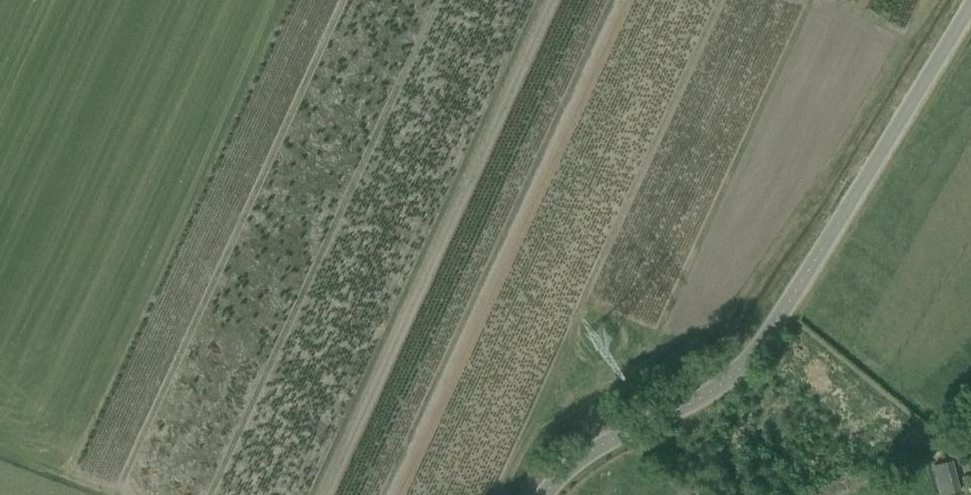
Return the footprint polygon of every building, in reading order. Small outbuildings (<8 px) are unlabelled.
[(952,459),(933,464),(942,494),(960,490),(952,459)]
